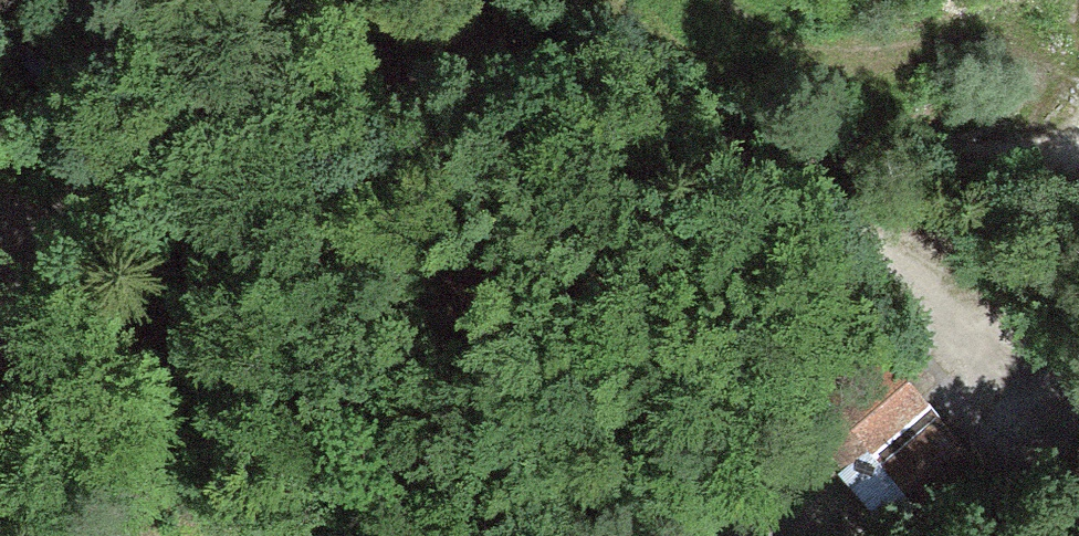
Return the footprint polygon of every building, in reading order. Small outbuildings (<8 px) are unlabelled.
[(845,315),(788,365),(863,454),(920,405),(845,315)]
